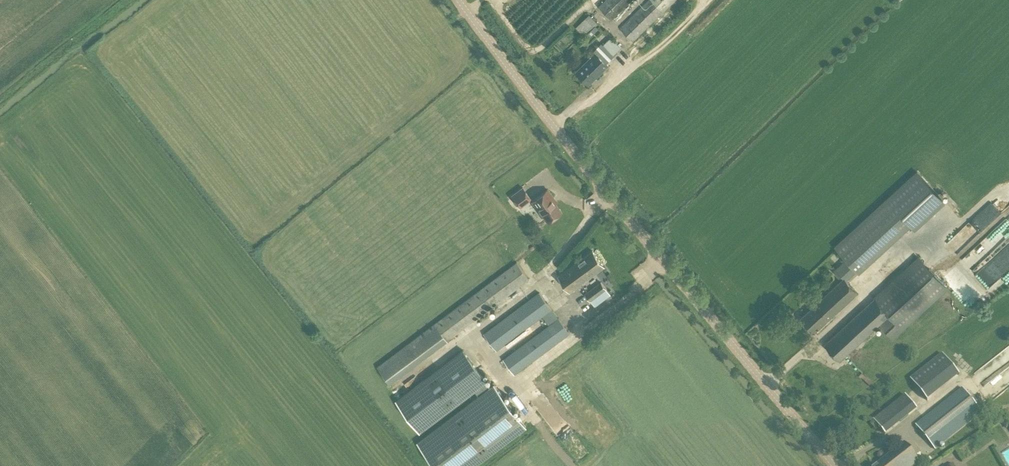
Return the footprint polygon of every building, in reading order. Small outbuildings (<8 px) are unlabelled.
[(599,6),(612,19),(631,0),(605,0),(599,6)] [(652,0),(648,0),(620,27),(633,41),(663,11),(652,0)] [(663,11),(675,0),(652,0),(663,11)] [(576,27),(585,36),(598,23),(589,14),(576,27)] [(621,47),(611,36),(602,44),(613,55),(621,47)] [(608,65),(604,60),(596,52),(576,71),(588,84),(608,65)] [(859,271),(910,224),(914,228),(944,201),(917,171),(835,246),(859,271)] [(530,199),(521,187),(510,196),(519,207),(530,199)] [(546,222),(560,212),(551,200),(553,198),(546,189),(531,201),(546,222)] [(990,202),(981,212),(992,222),(1001,212),(990,202)] [(947,243),(955,252),(989,221),(980,211),(947,243)] [(989,287),(1008,268),(1008,239),(1008,238),(1008,223),(1005,219),(962,257),(989,287)] [(558,276),(570,292),(605,266),(593,250),(558,276)] [(919,257),(908,268),(876,297),(825,344),(840,360),(879,324),(892,338),(947,287),(919,257)] [(815,332),(858,291),(850,283),(858,276),(842,259),(833,267),(844,277),(822,298),(818,293),(810,301),(814,305),(801,317),(815,332)] [(373,370),(386,387),(530,278),(517,261),(373,370)] [(601,281),(585,293),(590,301),(591,300),(595,306),(610,295),(606,289),(607,288),(601,281)] [(505,361),(515,374),(570,332),(539,291),(484,333),(496,350),(543,316),(549,324),(503,358),(505,361)] [(420,432),(487,381),(463,349),(395,399),(420,432)] [(943,354),(911,380),(928,401),(960,376),(943,354)] [(418,442),(436,465),(473,465),(526,426),(495,384),(418,442)] [(962,388),(915,425),(935,451),(982,413),(962,388)] [(906,395),(905,395),(874,420),(886,435),(918,410),(906,395)] [(1005,418),(1001,421),(1006,428),(1007,429),(1008,428),(1008,424),(1005,418)] [(905,443),(876,465),(915,465),(920,462),(905,443)]
